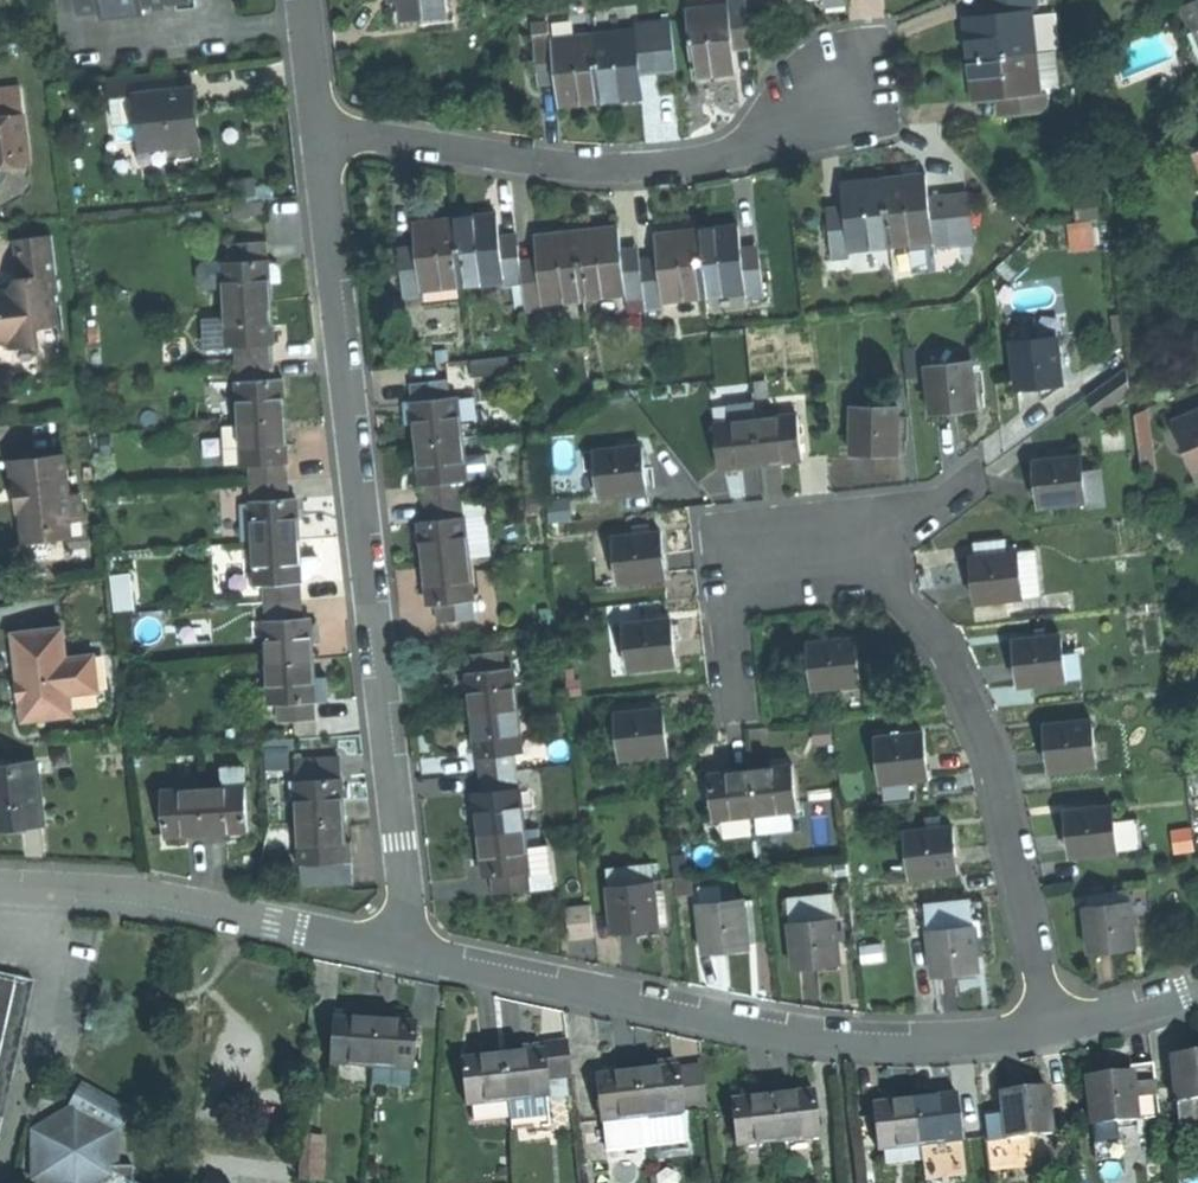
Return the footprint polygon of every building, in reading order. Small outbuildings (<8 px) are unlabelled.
[(79,14),(190,2),(189,0),(78,0),(79,14)] [(404,31),(456,25),(453,0),(401,0),(404,31)] [(823,3),(824,2),(825,12),(835,11),(849,10),(848,0),(823,0),(823,3)] [(1036,0),(996,0),(998,17),(1031,13),(1038,12),(1036,0)] [(728,4),(728,9),(732,43),(752,41),(747,1),(728,4)] [(1188,7),(1196,26),(1194,27),(1197,37),(1197,3),(1188,7)] [(686,14),(694,81),(714,79),(736,76),(732,43),(728,9),(686,14)] [(1036,56),(1031,13),(998,17),(965,20),(968,44),(970,63),(1036,56)] [(630,14),(592,19),(594,39),(633,35),(630,14)] [(657,77),(676,75),(670,24),(651,26),(656,67),(657,77)] [(634,28),(635,35),(639,69),(656,67),(651,26),(634,28)] [(633,35),(594,39),(602,106),(617,104),(643,101),(640,79),(639,69),(635,35),(633,35)] [(538,81),(557,78),(553,44),(552,37),(533,39),(538,81)] [(594,39),(553,44),(557,78),(560,111),(581,108),(602,106),(594,39)] [(1041,98),(1036,56),(970,63),(972,83),(975,106),(1008,102),(1041,98)] [(639,69),(640,79),(657,77),(656,67),(639,69)] [(174,73),(110,80),(112,99),(137,96),(176,92),(174,73)] [(194,122),(190,90),(176,92),(137,96),(142,144),(144,163),(198,157),(194,122)] [(1008,102),(1010,118),(1050,114),(1048,97),(1041,98),(1008,102)] [(21,116),(0,119),(0,170),(1,170),(28,166),(21,116)] [(934,245),(930,212),(929,202),(926,177),(906,180),(886,182),(894,249),(934,245)] [(894,249),(886,182),(865,184),(844,186),(848,220),(852,254),(894,249)] [(930,212),(948,210),(952,250),(973,248),(967,198),(929,202),(930,212)] [(234,221),(266,218),(265,205),(233,207),(234,221)] [(948,210),(930,212),(934,245),(935,252),(952,250),(948,210)] [(465,290),(506,285),(502,253),(498,220),(477,222),(457,225),(465,290)] [(848,220),(829,222),(833,262),(852,260),(852,254),(848,220)] [(422,295),(465,290),(457,225),(414,230),(416,248),(418,265),(422,295)] [(700,232),(708,300),(749,295),(745,261),(741,227),(721,230),(700,232)] [(595,233),(579,235),(587,302),(627,298),(623,264),(619,230),(595,233)] [(662,272),(666,305),(708,300),(700,232),(677,235),(658,237),(662,272)] [(560,237),(536,240),(540,274),(544,307),(587,302),(579,235),(560,237)] [(35,240),(17,242),(22,284),(13,293),(0,294),(0,343),(10,342),(10,350),(37,347),(35,330),(44,329),(35,240)] [(268,265),(267,247),(231,249),(232,268),(268,265)] [(520,251),(502,253),(506,285),(507,292),(524,290),(523,276),(520,251)] [(749,302),(767,300),(762,259),(745,261),(749,295),(749,302)] [(643,262),(623,264),(627,298),(628,304),(647,301),(644,274),(643,262)] [(272,307),(271,288),(270,272),(269,265),(268,265),(232,268),(224,268),(226,309),(272,307)] [(423,303),(422,295),(418,265),(402,267),(406,305),(423,303)] [(271,288),(282,288),(282,280),(281,272),(270,272),(271,288)] [(667,312),(666,305),(662,272),(644,274),(647,301),(649,314),(667,312)] [(545,315),(544,307),(540,274),(523,276),(524,290),(528,317),(545,315)] [(237,352),(275,350),(273,329),(272,307),(226,309),(229,352),(237,352)] [(1063,386),(1058,338),(1014,343),(1019,391),(1038,389),(1063,386)] [(926,352),(927,368),(972,363),(970,347),(926,352)] [(237,352),(238,368),(276,366),(275,350),(237,352)] [(927,368),(933,415),(958,412),(978,409),(972,363),(927,368)] [(277,384),(276,366),(238,368),(239,387),(277,384)] [(1089,397),(1102,416),(1132,393),(1129,369),(1089,397)] [(453,401),(451,383),(413,387),(415,405),(453,401)] [(284,384),(277,384),(239,387),(237,387),(240,426),(287,423),(286,406),(284,384)] [(417,425),(420,446),(466,440),(461,400),(453,401),(415,405),(417,425)] [(726,404),(727,418),(753,415),(751,401),(726,404)] [(417,425),(415,405),(406,406),(407,416),(408,426),(417,425)] [(873,453),(897,453),(897,406),(851,407),(852,453),(873,453)] [(1150,409),(1135,410),(1140,455),(1155,453),(1150,409)] [(1176,425),(1194,468),(1197,466),(1197,415),(1176,425)] [(801,462),(796,418),(757,423),(762,466),(779,464),(801,462)] [(242,469),(250,469),(289,466),(288,447),(287,423),(240,426),(242,469)] [(762,466),(757,423),(714,428),(719,472),(743,469),(762,466)] [(468,460),(466,440),(420,446),(422,467),(425,490),(427,490),(463,485),(471,484),(468,460)] [(600,499),(647,493),(646,485),(642,449),(595,455),(600,499)] [(65,525),(58,457),(11,462),(13,485),(16,484),(18,499),(19,513),(25,513),(29,544),(60,541),(58,525),(65,525)] [(488,457),(468,460),(471,484),(486,482),(491,477),(488,457)] [(1038,488),(1040,510),(1085,505),(1087,504),(1084,475),(1082,459),(1035,464),(1038,488)] [(290,484),(289,466),(250,469),(252,487),(290,484)] [(291,504),(290,484),(252,487),(253,506),(291,504)] [(427,490),(428,505),(465,501),(464,496),(463,485),(427,490)] [(488,517),(486,498),(465,501),(467,519),(488,517)] [(428,505),(431,524),(467,519),(465,501),(428,505)] [(299,503),(291,504),(253,506),(250,506),(253,546),(301,543),(300,524),(299,503)] [(488,517),(467,519),(471,554),(492,552),(488,517)] [(472,560),(471,554),(467,519),(431,524),(421,525),(422,532),(424,548),(426,566),(472,560)] [(58,525),(60,541),(67,540),(65,525),(58,525)] [(631,529),(633,537),(653,535),(652,526),(631,529)] [(615,540),(621,586),(667,580),(664,557),(661,534),(653,535),(633,537),(615,540)] [(256,590),(264,590),(303,587),(304,587),(304,584),(302,561),(301,543),(253,546),(256,590)] [(972,585),(974,606),(1021,601),(1017,565),(1016,556),(970,560),(972,585)] [(321,560),(302,561),(304,584),(312,584),(316,579),(316,576),(322,576),(321,568),(321,560)] [(431,608),(438,607),(475,603),(477,603),(472,560),(426,566),(428,586),(431,608)] [(1017,565),(1021,601),(1038,600),(1034,564),(1017,565)] [(304,603),(303,587),(264,590),(265,605),(304,603)] [(265,605),(267,624),(305,622),(304,603),(265,605)] [(438,607),(441,626),(477,621),(475,603),(438,607)] [(314,621),(305,622),(267,624),(265,624),(268,666),(316,663),(315,643),(314,621)] [(675,647),(672,622),(626,627),(631,672),(677,667),(675,647)] [(1038,631),(1039,639),(1050,638),(1049,630),(1038,631)] [(19,680),(23,721),(71,716),(69,695),(83,694),(79,661),(65,662),(62,631),(14,636),(19,680)] [(1019,667),(1021,686),(1082,679),(1079,651),(1064,653),(1062,636),(1050,638),(1039,639),(1016,641),(1019,667)] [(862,687),(857,642),(840,644),(811,648),(816,692),(862,687)] [(509,671),(507,653),(469,658),(471,676),(509,671)] [(317,707),(319,707),(318,699),(317,681),(316,663),(268,666),(270,709),(279,709),(317,707)] [(472,698),(474,717),(522,711),(517,671),(509,671),(471,676),(469,676),(472,698)] [(330,680),(317,681),(318,699),(331,699),(330,690),(330,680)] [(318,725),(317,707),(279,709),(280,727),(318,725)] [(527,754),(522,711),(474,717),(476,737),(479,760),(480,759),(517,755),(527,754)] [(618,716),(623,760),(669,755),(667,732),(664,711),(618,716)] [(1098,768),(1092,722),(1045,728),(1048,753),(1051,775),(1098,768)] [(928,758),(925,736),(878,742),(883,785),(931,780),(928,758)] [(266,751),(265,769),(289,769),(289,751),(266,751)] [(519,771),(517,755),(480,759),(482,776),(519,771)] [(298,765),(299,786),(344,783),(343,762),(298,765)] [(20,828),(45,825),(38,763),(0,768),(0,831),(20,828)] [(222,770),(223,791),(247,789),(246,769),(222,770)] [(793,813),(799,812),(794,769),(773,771),(753,773),(758,817),(793,813)] [(482,776),(484,795),(521,790),(519,771),(482,776)] [(722,821),(758,817),(753,773),(730,776),(711,778),(716,821),(722,821)] [(346,802),(344,783),(299,786),(298,786),(300,825),(347,822),(346,802)] [(249,835),(247,789),(223,791),(205,791),(207,837),(229,836),(249,835)] [(523,790),(521,790),(484,795),(476,796),(478,815),(481,837),(528,831),(528,829),(523,790)] [(207,837),(205,791),(163,794),(165,839),(189,838),(207,837)] [(1070,841),(1071,859),(1119,854),(1117,826),(1115,810),(1067,814),(1070,841)] [(928,821),(929,832),(943,831),(942,819),(928,821)] [(300,825),(302,868),(349,865),(348,846),(347,822),(300,825)] [(1138,824),(1117,826),(1119,854),(1141,852),(1138,824)] [(543,829),(528,831),(530,848),(545,846),(543,829)] [(908,835),(913,880),(960,875),(957,854),(955,830),(943,831),(929,832),(908,835)] [(486,879),(493,878),(533,873),(530,848),(528,831),(481,837),(484,859),(486,879)] [(545,846),(530,848),(533,873),(534,876),(554,874),(550,846),(545,846)] [(302,868),(304,889),(354,886),(353,865),(349,865),(302,868)] [(608,871),(610,888),(655,883),(653,867),(608,871)] [(493,878),(495,897),(536,892),(534,876),(533,873),(493,878)] [(534,876),(536,892),(558,889),(556,873),(554,874),(534,876)] [(610,888),(614,934),(634,932),(659,930),(655,883),(610,888)] [(1089,896),(1090,908),(1132,904),(1131,892),(1089,896)] [(788,900),(791,924),(836,919),(833,895),(788,900)] [(928,907),(931,933),(976,927),(973,901),(928,907)] [(750,950),(745,903),(700,907),(704,954),(726,952),(750,950)] [(1086,908),(1090,956),(1113,954),(1137,952),(1132,904),(1090,908),(1086,908)] [(594,937),(591,906),(568,909),(571,939),(594,937)] [(841,968),(836,919),(791,924),(796,973),(818,970),(841,968)] [(981,973),(976,927),(931,933),(936,979),(960,976),(981,973)] [(16,981),(0,978),(0,1049),(16,981)] [(16,981),(0,1049),(0,1122),(1,1122),(32,985),(16,981)] [(334,1021),(332,1065),(371,1068),(374,1024),(355,1023),(334,1021)] [(374,1024),(371,1068),(374,1068),(413,1071),(416,1071),(418,1027),(397,1025),(374,1024)] [(549,1081),(573,1079),(569,1044),(545,1047),(546,1053),(549,1081)] [(522,1056),(503,1058),(508,1103),(547,1098),(551,1098),(549,1081),(546,1053),(522,1056)] [(1194,1056),(1174,1058),(1178,1105),(1181,1137),(1197,1135),(1197,1056),(1194,1056)] [(481,1060),(463,1063),(467,1107),(499,1104),(508,1103),(503,1058),(481,1060)] [(413,1071),(374,1068),(373,1087),(411,1090),(413,1071)] [(685,1113),(684,1109),(681,1076),(680,1070),(660,1072),(639,1074),(644,1118),(682,1114),(685,1113)] [(1138,1122),(1160,1119),(1155,1072),(1133,1074),(1138,1122)] [(684,1109),(709,1107),(705,1073),(681,1076),(684,1109)] [(616,1077),(598,1078),(602,1122),(605,1122),(644,1118),(639,1074),(616,1077)] [(1111,1076),(1088,1078),(1092,1126),(1138,1122),(1133,1074),(1111,1076)] [(128,1116),(85,1090),(76,1104),(77,1110),(61,1119),(59,1118),(40,1130),(34,1139),(33,1161),(36,1161),(35,1181),(39,1182),(117,1182),(118,1182),(120,1132),(124,1130),(128,1116)] [(1008,1139),(1054,1136),(1050,1090),(1027,1091),(1004,1093),(1008,1139)] [(774,1100),(779,1143),(822,1138),(817,1095),(793,1097),(774,1100)] [(550,1128),(547,1098),(508,1103),(511,1132),(550,1128)] [(923,1147),(965,1142),(959,1099),(937,1101),(917,1104),(923,1147)] [(739,1148),(779,1143),(774,1100),(754,1102),(733,1104),(739,1148)] [(898,1106),(877,1109),(882,1152),(923,1147),(917,1104),(898,1106)] [(647,1150),(685,1146),(682,1114),(644,1118),(647,1150)] [(605,1122),(608,1154),(647,1150),(644,1118),(605,1122)] [(298,1182),(317,1182),(318,1182),(321,1142),(301,1140),(298,1182)]
